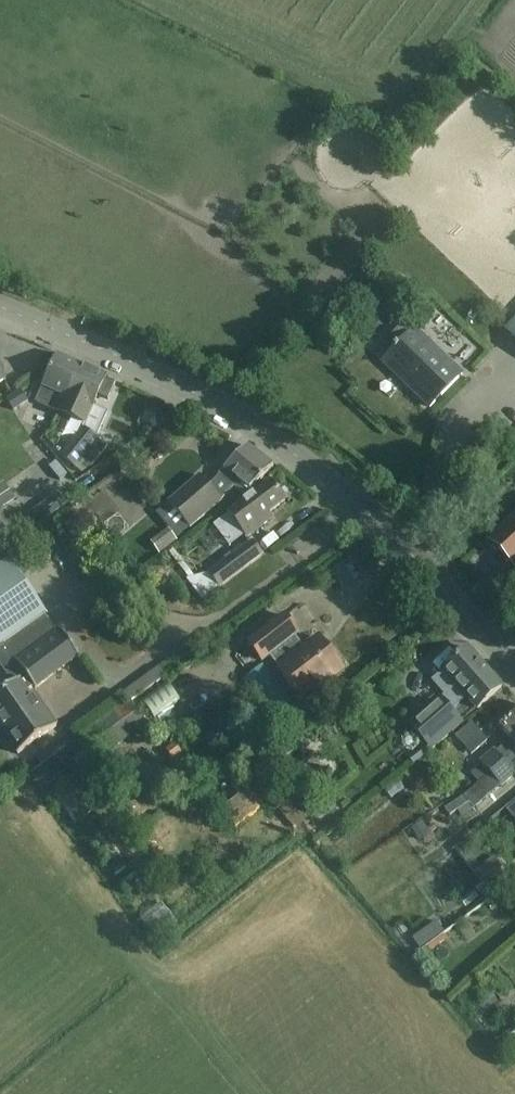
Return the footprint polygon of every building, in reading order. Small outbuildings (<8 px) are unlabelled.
[(391,354),(386,360),(407,381),(404,384),(430,408),(458,378),(436,357),(439,353),(414,330),(409,335),(401,328),(383,347),(391,354)] [(37,401),(60,411),(81,368),(56,357),(37,401)] [(81,368),(60,411),(86,422),(98,395),(109,400),(116,385),(105,380),(106,379),(81,368)] [(83,428),(62,456),(74,467),(81,473),(91,466),(92,467),(107,448),(83,428)] [(218,476),(219,477),(208,487),(199,477),(166,502),(188,528),(221,502),(234,488),(244,497),(273,468),(247,447),(218,476)] [(271,484),(253,497),(230,515),(248,538),(272,520),(268,515),(285,502),(271,484)] [(30,514),(37,525),(65,505),(58,495),(30,514)] [(487,542),(514,571),(514,570),(514,515),(487,542)] [(210,575),(220,587),(250,564),(241,552),(210,575)] [(45,617),(7,563),(0,568),(0,648),(45,617)] [(320,650),(315,643),(305,651),(294,637),(298,634),(284,617),(248,645),(262,662),(269,657),(279,671),(277,672),(301,703),(343,671),(339,666),(341,660),(335,653),(329,654),(324,647),(320,650)] [(3,728),(20,752),(16,754),(17,755),(56,728),(33,695),(29,697),(26,693),(33,688),(35,690),(78,657),(59,631),(58,631),(59,632),(15,663),(27,679),(20,684),(18,682),(0,695),(0,724),(3,728)] [(443,672),(432,682),(445,697),(441,701),(451,712),(466,698),(477,710),(501,688),(467,650),(442,671),(443,672)] [(181,702),(169,684),(143,702),(155,720),(181,702)] [(440,700),(410,726),(431,751),(461,724),(440,700)] [(78,744),(93,765),(147,726),(132,705),(78,744)] [(490,774),(514,751),(514,714),(500,727),(512,740),(497,753),(495,751),(481,763),(490,774)] [(488,741),(472,723),(457,737),(472,755),(488,741)] [(490,774),(501,786),(514,774),(514,775),(514,751),(490,774)] [(463,797),(444,809),(449,817),(469,803),(474,810),(492,794),(481,781),(479,784),(463,797)] [(125,829),(132,817),(116,807),(108,819),(125,829)] [(474,873),(483,884),(487,881),(491,886),(499,879),(495,874),(503,869),(494,857),(474,873)]
